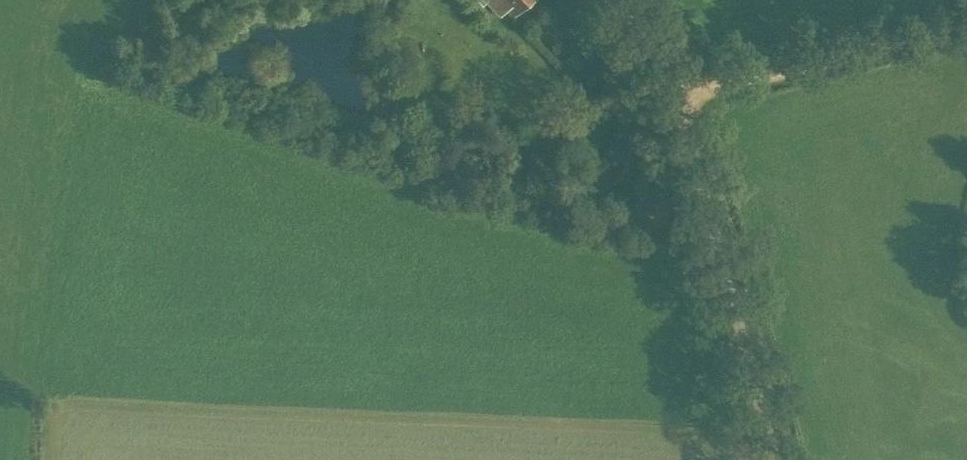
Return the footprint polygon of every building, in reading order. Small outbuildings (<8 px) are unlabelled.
[(485,2),(500,16),(507,10),(513,17),(531,0),(488,0),(485,2)]
